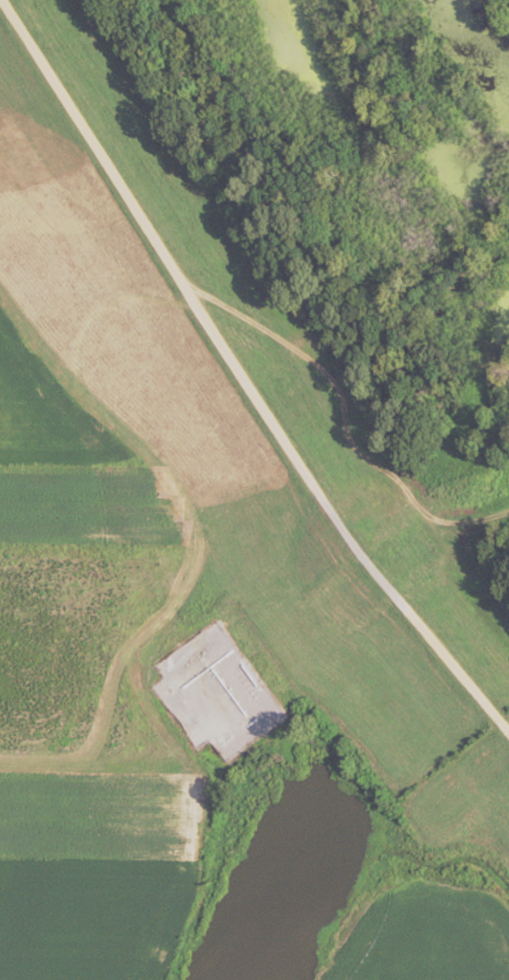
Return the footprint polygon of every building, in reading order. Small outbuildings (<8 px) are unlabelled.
[(194,754),(210,744),(222,763),(270,732),(255,708),(267,700),(220,625),(183,648),(192,662),(152,687),(194,754)]
